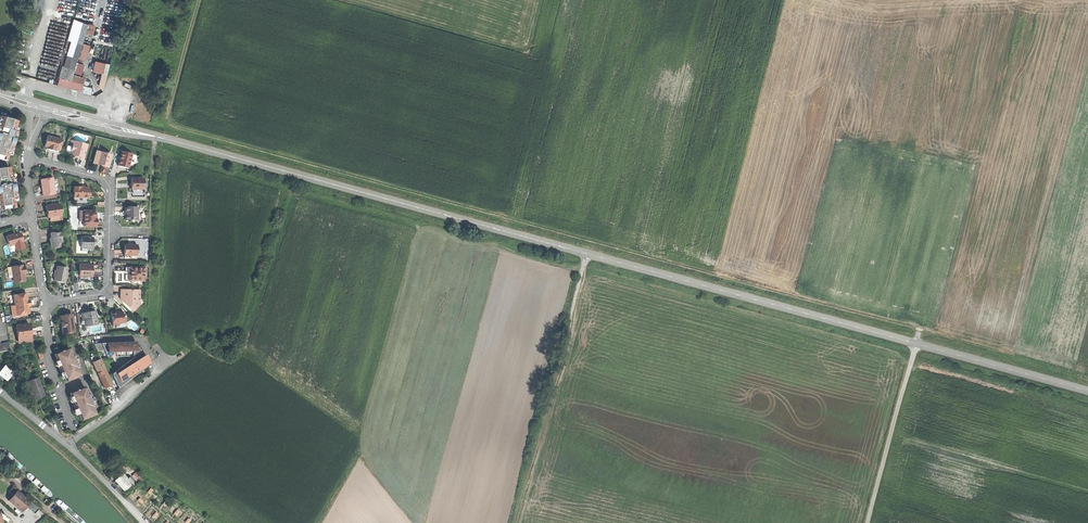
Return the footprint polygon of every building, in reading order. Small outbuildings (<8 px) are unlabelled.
[(62,65),(59,75),(72,79),(73,73),(87,22),(74,18),(69,38),(71,39),(64,65),(62,65)] [(95,59),(93,69),(107,73),(110,63),(95,59)] [(73,73),(72,79),(83,82),(85,76),(73,73)] [(71,87),(81,90),(83,84),(83,82),(72,79),(59,75),(57,83),(71,87)] [(92,86),(83,84),(81,90),(91,92),(92,86)] [(7,162),(9,155),(12,156),(19,129),(16,128),(18,122),(0,118),(0,160),(7,162)] [(45,147),(62,152),(66,139),(48,134),(45,147)] [(86,159),(90,143),(76,139),(71,155),(86,159)] [(109,168),(112,155),(97,151),(93,163),(109,168)] [(129,168),(132,155),(122,152),(118,166),(129,168)] [(16,209),(15,202),(18,201),(14,174),(11,174),(10,168),(0,169),(0,211),(16,209)] [(56,177),(42,178),(43,195),(57,194),(56,177)] [(131,179),(131,189),(143,189),(143,179),(141,179),(137,179),(131,179)] [(74,187),(73,197),(89,198),(89,188),(82,188),(82,187),(74,187)] [(60,204),(46,206),(47,217),(61,215),(60,204)] [(137,207),(125,207),(125,220),(137,220),(137,207)] [(95,211),(79,211),(79,227),(96,227),(96,219),(95,219),(95,211)] [(53,233),(50,233),(51,243),(50,243),(51,248),(56,247),(57,245),(59,245),(60,242),(62,242),(60,232),(56,232),(56,233),(54,233),(53,233)] [(6,236),(8,245),(15,243),(18,250),(24,248),(21,238),(20,233),(15,235),(15,234),(6,236)] [(93,238),(81,237),(81,248),(88,248),(88,250),(92,250),(93,238)] [(137,245),(124,245),(124,255),(137,255),(137,245)] [(23,265),(11,267),(14,281),(25,280),(23,271),(25,271),(24,266),(23,266),(23,265)] [(79,265),(79,276),(92,276),(92,266),(88,266),(88,265),(79,265)] [(64,283),(67,268),(57,267),(56,271),(55,271),(54,276),(55,276),(54,281),(64,283)] [(144,281),(144,267),(129,267),(129,281),(144,281)] [(139,290),(120,290),(120,297),(122,297),(122,301),(133,312),(139,305),(134,300),(134,297),(139,298),(139,290)] [(12,316),(33,314),(30,292),(15,294),(16,305),(11,306),(12,316)] [(94,311),(81,313),(82,320),(85,319),(86,326),(97,325),(95,317),(96,316),(96,315),(94,313),(94,311)] [(116,312),(111,313),(113,326),(118,325),(118,324),(125,323),(124,315),(122,315),(122,314),(120,312),(116,313),(116,312)] [(66,316),(60,316),(62,334),(75,332),(72,316),(67,317),(66,316)] [(17,324),(19,343),(35,342),(33,323),(17,324)] [(134,342),(94,344),(97,351),(105,351),(107,357),(126,357),(130,354),(130,353),(138,347),(134,342)] [(0,345),(0,352),(10,350),(9,343),(0,345)] [(61,372),(65,382),(80,376),(77,369),(78,368),(73,356),(72,356),(69,349),(54,354),(59,368),(58,368),(59,370),(60,373),(61,372)] [(90,357),(107,393),(114,390),(100,359),(98,354),(90,357)] [(135,356),(112,374),(114,380),(115,379),(119,384),(124,380),(126,383),(130,379),(128,377),(132,374),(134,376),(138,373),(137,370),(141,367),(143,369),(145,368),(135,356)] [(4,366),(0,371),(0,376),(6,380),(9,383),(15,375),(4,366)] [(37,378),(28,381),(35,400),(39,398),(44,396),(37,378)] [(75,408),(81,421),(95,415),(92,407),(93,407),(88,395),(87,395),(84,388),(70,394),(74,404),(72,404),(73,406),(74,408),(75,408)] [(137,472),(133,475),(138,480),(142,477),(137,472)] [(120,486),(124,491),(136,481),(131,475),(128,478),(123,473),(115,480),(118,484),(117,485),(119,487),(120,486)] [(30,510),(34,514),(39,509),(14,487),(9,492),(13,495),(26,507),(30,510)] [(22,512),(26,507),(13,495),(8,501),(22,512)]
